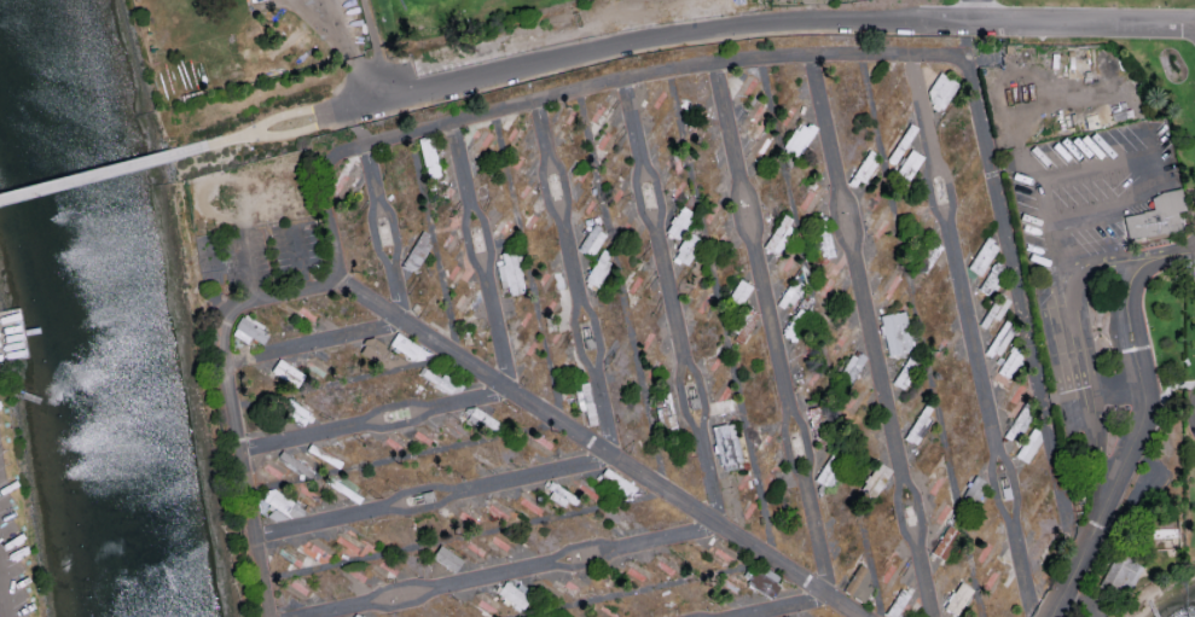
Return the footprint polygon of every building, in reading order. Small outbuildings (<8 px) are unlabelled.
[(895,174),(908,182),(922,156),(910,149),(895,174)] [(1119,214),(1153,206),(1150,198),(1162,191),(1179,187),(1185,210),(1177,213),(1183,233),(1127,246),(1119,214)] [(982,275),(998,243),(984,237),(968,269),(982,275)] [(599,287),(614,259),(600,252),(585,280),(599,287)] [(979,290),(992,295),(1005,266),(992,260),(979,290)] [(8,327),(0,329),(0,311),(6,310),(8,327)] [(886,355),(912,351),(905,311),(880,315),(886,355)] [(232,336),(248,342),(250,338),(263,344),(270,328),(241,316),(232,336)] [(14,353),(0,355),(0,338),(11,336),(14,353)] [(287,415),(305,427),(313,415),(294,403),(287,415)] [(712,426),(721,471),(742,467),(732,422),(712,426)] [(871,498),(879,490),(872,483),(877,478),(873,474),(861,488),(871,498)] [(961,533),(948,525),(931,551),(944,559),(961,533)] [(1127,596),(1143,565),(1117,551),(1101,582),(1127,596)] [(861,600),(875,573),(858,564),(843,591),(861,600)] [(944,608),(957,615),(973,589),(960,582),(944,608)]
